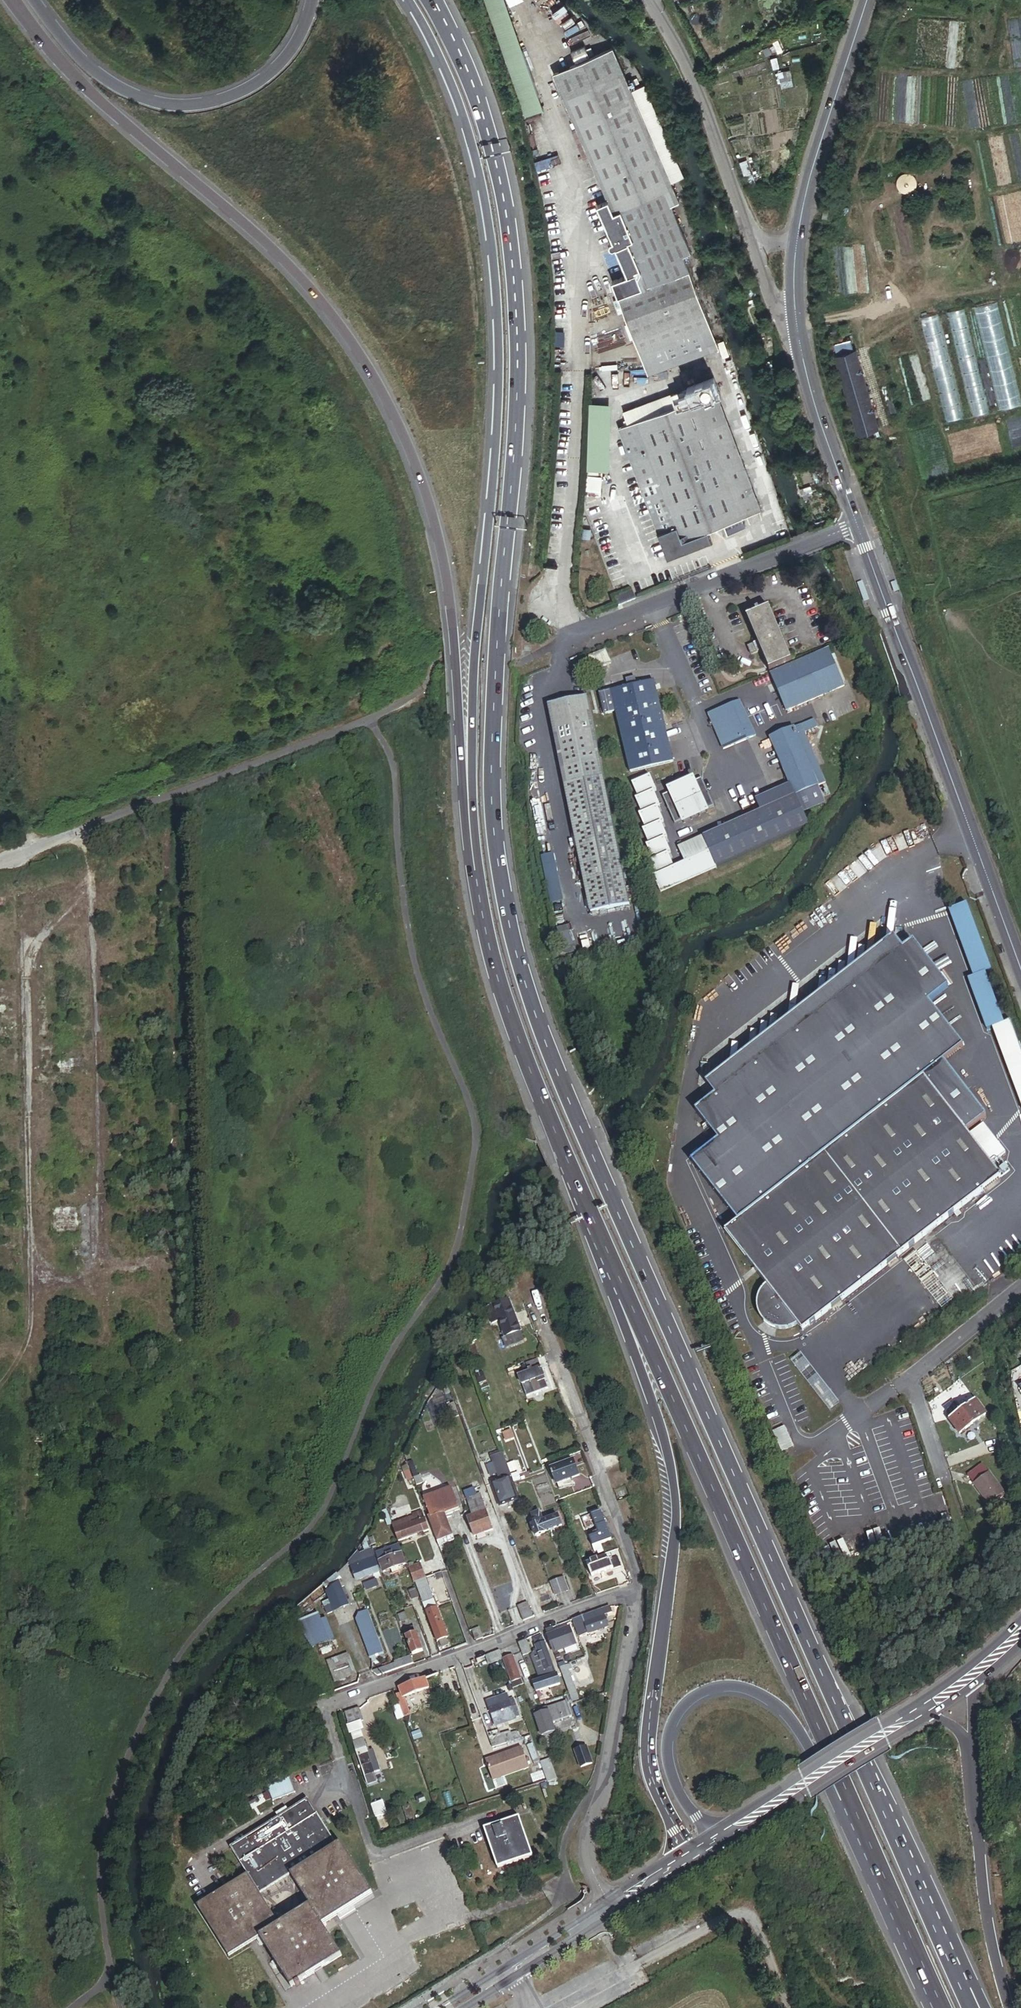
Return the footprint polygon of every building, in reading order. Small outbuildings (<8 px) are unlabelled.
[(550,110),(514,0),(495,0),(532,116),(550,110)] [(576,61),(588,56),(584,46),(572,50),(576,61)] [(667,192),(672,190),(619,50),(563,72),(611,199),(621,225),(643,217),(637,203),(667,192)] [(611,199),(600,203),(613,239),(611,245),(617,247),(626,275),(636,271),(682,256),(689,253),(667,192),(637,203),(643,217),(621,225),(611,199)] [(642,286),(687,271),(682,256),(636,271),(642,286)] [(637,354),(707,330),(687,271),(642,286),(636,271),(626,275),(611,280),(637,354)] [(741,289),(746,303),(756,299),(750,285),(741,289)] [(597,316),(614,310),(609,296),(592,302),(597,316)] [(857,433),(878,427),(854,348),(853,349),(845,324),(837,326),(841,338),(827,342),(831,357),(834,356),(857,433)] [(643,370),(713,346),(707,330),(637,354),(643,370)] [(643,370),(645,378),(716,353),(713,346),(643,370)] [(717,396),(728,392),(725,382),(714,386),(717,396)] [(705,531),(749,517),(710,398),(706,399),(703,390),(687,395),(690,404),(651,417),(679,505),(660,511),(673,551),(708,540),(705,531)] [(749,517),(767,511),(728,392),(717,396),(710,398),(749,517)] [(660,511),(679,505),(651,417),(632,423),(660,511)] [(596,446),(589,445),(587,469),(609,471),(610,446),(596,445),(596,446)] [(601,494),(603,475),(588,474),(586,493),(601,494)] [(623,606),(640,599),(636,590),(619,597),(623,606)] [(762,668),(783,660),(763,610),(756,612),(743,618),(753,643),(756,651),(762,668)] [(746,654),(756,651),(753,643),(744,646),(742,649),(744,653),(746,654)] [(780,708),(840,683),(825,646),(764,672),(777,701),(780,708)] [(621,689),(630,686),(628,679),(619,681),(621,689)] [(612,691),(590,696),(596,719),(608,716),(623,774),(667,763),(662,743),(655,744),(651,729),(658,727),(646,682),(630,686),(621,689),(612,691)] [(722,749),(756,736),(741,700),(708,713),(722,749)] [(620,909),(579,701),(561,705),(539,709),(581,917),(620,909)] [(800,833),(800,832),(795,822),(818,813),(810,795),(820,791),(799,740),(809,735),(806,726),(763,744),(787,801),(667,850),(673,865),(663,870),(657,857),(660,855),(654,841),(657,840),(651,825),(654,824),(648,810),(651,809),(645,794),(648,793),(642,778),(624,786),(630,800),(627,801),(633,816),(630,817),(636,831),(633,833),(639,847),(636,848),(642,863),(639,864),(645,878),(642,879),(648,894),(800,833)] [(662,743),(658,727),(651,729),(655,744),(662,743)] [(685,761),(667,765),(671,780),(689,776),(685,761)] [(665,827),(673,824),(697,814),(705,811),(693,783),(686,786),(661,795),(654,798),(665,827)] [(661,795),(686,786),(684,783),(660,792),(661,795)] [(698,817),(697,814),(673,824),(674,827),(698,817)] [(543,855),(548,903),(561,902),(557,854),(543,855)] [(961,906),(949,910),(974,977),(979,975),(985,973),(961,906)] [(570,925),(556,928),(561,953),(575,950),(570,925)] [(802,1332),(1001,1178),(991,1165),(969,1137),(966,1134),(986,1118),(944,1063),(964,1048),(929,1003),(948,988),(913,943),(903,951),(894,938),(706,1084),(716,1096),(695,1112),(718,1141),(691,1162),(738,1223),(725,1233),(766,1285),(765,1286),(763,1288),(761,1291),(759,1294),(758,1297),(757,1300),(756,1303),(756,1306),(757,1309),(757,1312),(758,1316),(760,1318),(762,1321),(764,1323),(766,1326),(769,1327),(772,1329),(775,1330),(778,1330),(781,1331),(784,1331),(787,1330),(790,1329),(793,1328),(796,1326),(797,1326),(802,1332)] [(974,977),(968,979),(987,1030),(992,1028),(998,1026),(979,975),(974,977)] [(992,1028),(1020,1106),(1020,1052),(1010,1022),(998,1026),(992,1028)] [(73,1069),(73,1059),(62,1059),(62,1069),(73,1069)] [(969,1137),(991,1165),(1005,1154),(983,1126),(969,1137)] [(57,1200),(57,1208),(78,1207),(78,1196),(69,1196),(69,1200),(57,1200)] [(57,1208),(52,1208),(53,1235),(80,1234),(78,1207),(57,1208)] [(499,1320),(515,1314),(510,1303),(495,1309),(492,1312),(494,1316),(487,1318),(490,1326),(500,1322),(499,1320)] [(512,1334),(520,1331),(515,1314),(499,1320),(500,1322),(505,1337),(512,1334)] [(490,1327),(486,1320),(481,1322),(483,1325),(479,1327),(481,1331),(490,1327)] [(513,1340),(522,1337),(520,1331),(512,1334),(513,1340)] [(483,1355),(480,1348),(467,1354),(470,1361),(483,1355)] [(792,1360),(804,1377),(811,1373),(806,1365),(809,1363),(802,1353),(792,1360)] [(523,1365),(525,1373),(536,1369),(533,1361),(523,1365)] [(519,1385),(539,1378),(536,1369),(525,1373),(516,1376),(519,1385)] [(539,1378),(519,1385),(523,1396),(543,1389),(539,1378)] [(967,1436),(991,1414),(977,1399),(963,1411),(955,1402),(947,1410),(955,1419),(953,1420),(967,1436)] [(450,1419),(456,1417),(452,1407),(447,1409),(450,1419)] [(782,1451),(794,1446),(785,1426),(773,1431),(782,1451)] [(1005,1451),(1001,1438),(986,1442),(989,1455),(1005,1451)] [(509,1477),(511,1477),(503,1454),(490,1458),(498,1481),(509,1477)] [(553,1485),(575,1477),(570,1462),(548,1469),(553,1485)] [(990,1512),(1005,1500),(982,1471),(967,1482),(990,1512)] [(514,1482),(520,1480),(518,1473),(511,1476),(514,1482)] [(415,1479),(418,1486),(424,1483),(421,1476),(415,1479)] [(500,1505),(516,1499),(509,1477),(498,1481),(492,1483),(500,1505)] [(460,1508),(453,1491),(425,1501),(432,1519),(430,1520),(438,1542),(454,1536),(447,1520),(446,1520),(445,1517),(444,1514),(460,1508)] [(471,1516),(485,1511),(479,1495),(465,1500),(471,1516)] [(461,1512),(460,1508),(444,1514),(445,1517),(461,1512)] [(397,1540),(427,1529),(420,1510),(412,1513),(413,1515),(415,1521),(394,1529),(397,1540)] [(594,1528),(603,1525),(598,1510),(579,1517),(584,1530),(594,1527),(594,1528)] [(473,1537),(491,1530),(485,1511),(471,1516),(466,1518),(473,1537)] [(531,1526),(535,1536),(558,1527),(553,1517),(543,1521),(540,1512),(530,1516),(534,1525),(531,1526)] [(394,1529),(415,1521),(413,1515),(391,1523),(394,1529)] [(609,1540),(613,1539),(607,1523),(603,1525),(609,1540)] [(599,1544),(609,1540),(603,1525),(594,1528),(597,1535),(587,1538),(590,1547),(599,1544)] [(837,1543),(843,1558),(855,1554),(849,1538),(837,1543)] [(360,1559),(348,1563),(354,1580),(378,1572),(366,1539),(361,1546),(362,1549),(357,1551),(360,1559)] [(394,1568),(403,1566),(396,1544),(374,1552),(381,1573),(388,1571),(390,1575),(396,1573),(394,1568)] [(592,1553),(601,1550),(599,1544),(590,1547),(592,1553)] [(1020,1556),(1020,1550),(1020,1545),(1013,1547),(1015,1557),(1020,1556)] [(588,1577),(610,1570),(606,1560),(602,1561),(601,1556),(583,1563),(588,1577)] [(611,1572),(617,1570),(612,1558),(606,1560),(610,1570),(611,1572)] [(410,1572),(419,1569),(418,1563),(408,1566),(410,1572)] [(413,1583),(425,1579),(421,1568),(419,1569),(410,1572),(413,1583)] [(555,1593),(566,1589),(562,1577),(550,1581),(555,1593)] [(340,1605),(347,1598),(340,1580),(334,1587),(340,1605)] [(376,1581),(364,1583),(365,1589),(377,1587),(376,1581)] [(408,1601),(415,1598),(411,1585),(403,1588),(408,1601)] [(421,1596),(431,1593),(429,1586),(419,1590),(421,1596)] [(329,1609),(340,1605),(334,1587),(323,1590),(329,1609)] [(437,1640),(446,1637),(431,1593),(421,1596),(437,1640)] [(523,1621),(534,1616),(529,1602),(517,1606),(523,1621)] [(613,1606),(576,1620),(582,1637),(608,1629),(604,1615),(614,1612),(613,1606)] [(383,1652),(367,1609),(358,1612),(355,1620),(369,1657),(383,1652)] [(401,1629),(409,1626),(403,1610),(395,1613),(401,1629)] [(323,1612),(299,1622),(310,1649),(334,1640),(323,1612)] [(480,1637),(477,1627),(469,1629),(472,1640),(480,1637)] [(411,1654),(421,1651),(413,1628),(403,1632),(411,1654)] [(553,1650),(576,1642),(572,1628),(556,1634),(554,1630),(547,1632),(553,1650)] [(547,1678),(554,1676),(542,1638),(535,1640),(539,1652),(547,1678)] [(522,1655),(529,1653),(526,1643),(519,1646),(522,1655)] [(541,1680),(547,1678),(539,1652),(534,1653),(533,1657),(541,1680)] [(334,1680),(350,1675),(345,1656),(328,1661),(334,1680)] [(515,1696),(523,1693),(512,1660),(504,1663),(515,1696)] [(570,1700),(578,1698),(567,1666),(566,1661),(558,1664),(570,1700)] [(532,1683),(535,1692),(560,1684),(557,1675),(554,1676),(547,1678),(541,1680),(532,1683)] [(409,1695),(418,1692),(428,1688),(424,1678),(399,1687),(401,1693),(395,1695),(403,1717),(408,1715),(409,1715),(407,1710),(404,1700),(403,1697),(409,1695)] [(507,1696),(487,1704),(489,1710),(509,1703),(507,1696)] [(515,1717),(519,1715),(514,1701),(509,1703),(515,1717)] [(489,1710),(496,1729),(516,1721),(515,1717),(509,1703),(489,1710)] [(554,1726),(571,1720),(566,1705),(535,1715),(544,1740),(557,1735),(554,1726)] [(355,1725),(362,1723),(359,1711),(352,1713),(355,1725)] [(348,1727),(355,1725),(352,1713),(345,1715),(348,1727)] [(366,1751),(363,1743),(354,1746),(365,1781),(374,1778),(369,1762),(377,1760),(373,1749),(366,1751)] [(593,1764),(588,1749),(578,1752),(583,1767),(593,1764)] [(502,1776),(531,1766),(529,1759),(527,1754),(526,1751),(497,1760),(502,1776)] [(493,1779),(502,1776),(497,1760),(488,1763),(493,1779)] [(550,1760),(541,1763),(548,1784),(558,1780),(550,1760)] [(272,1801),(294,1792),(289,1777),(267,1786),(272,1801)] [(367,1789),(377,1786),(374,1778),(365,1781),(367,1789)] [(320,1925),(371,1893),(339,1840),(332,1844),(305,1800),(225,1849),(241,1875),(192,1905),(223,1954),(254,1935),(285,1986),(338,1954),(320,1925)] [(374,1822),(382,1820),(379,1809),(371,1811),(374,1822)] [(408,1826),(414,1824),(410,1810),(404,1811),(408,1826)] [(493,1872),(527,1860),(515,1824),(481,1836),(493,1872)]
